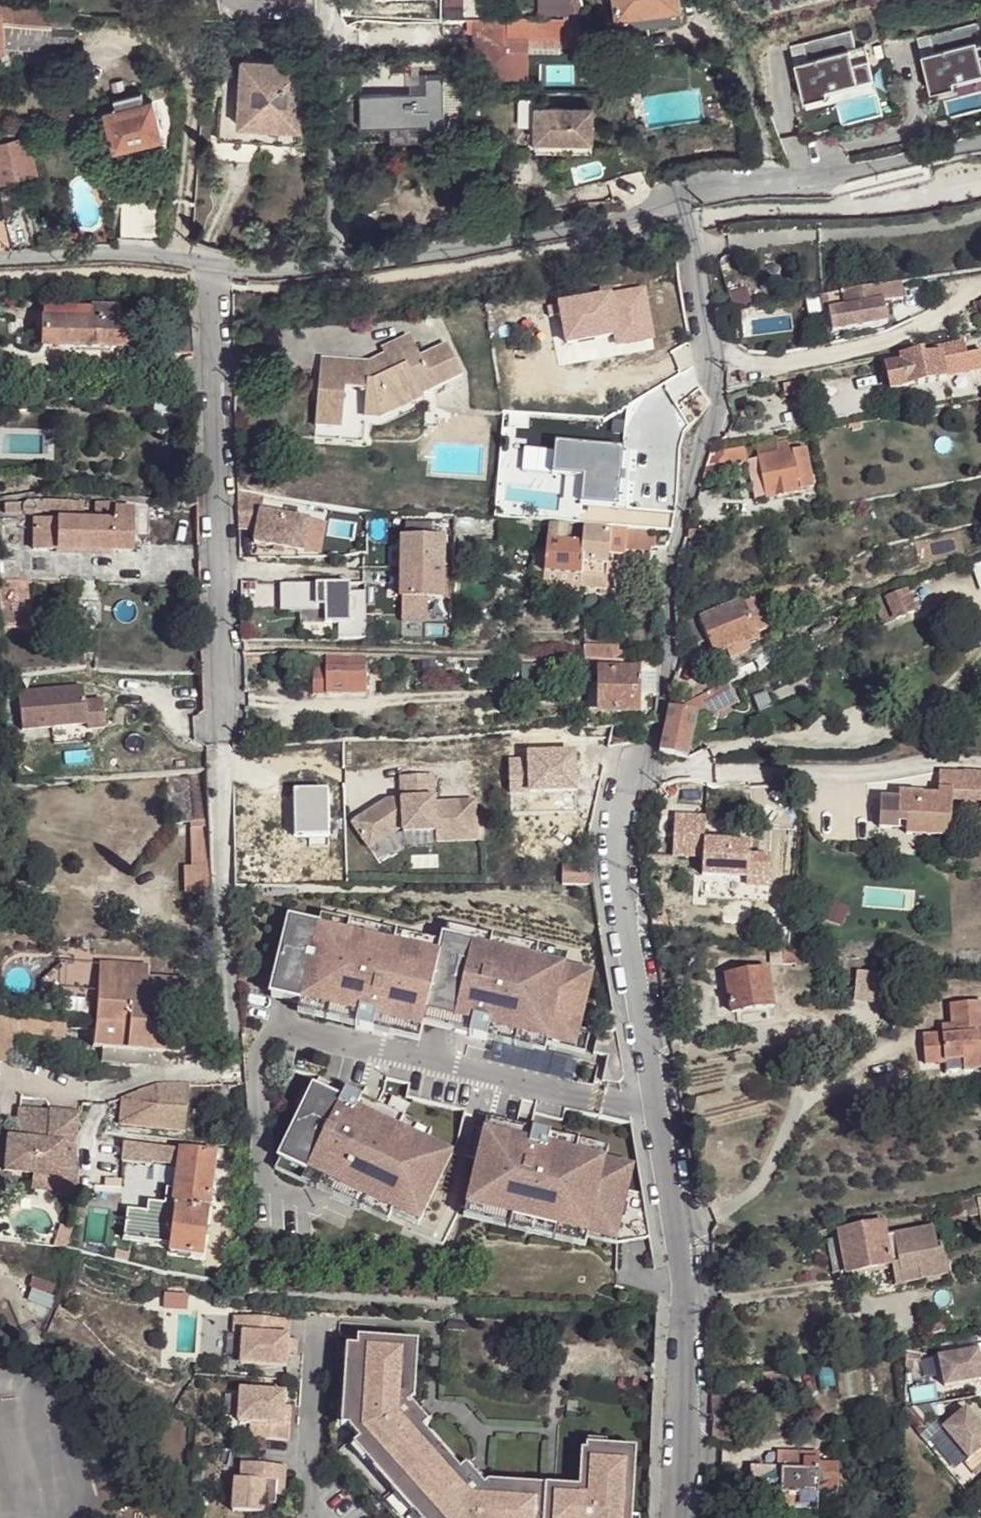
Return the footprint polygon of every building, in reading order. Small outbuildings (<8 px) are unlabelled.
[(620,17),(683,8),(682,0),(618,0),(620,17)] [(76,10),(0,7),(0,15),(0,16),(4,48),(73,50),(76,10)] [(683,8),(620,17),(623,36),(653,32),(652,24),(685,19),(683,8)] [(587,80),(614,80),(593,24),(573,26),(573,22),(542,20),(541,22),(513,22),(513,24),(478,25),(478,35),(481,35),(481,53),(486,53),(486,78),(516,77),(516,51),(511,51),(512,38),(573,42),(573,47),(588,48),(587,80)] [(473,23),(451,23),(452,34),(473,34),(473,23)] [(926,38),(931,56),(919,59),(929,96),(952,90),(951,85),(980,77),(980,43),(976,26),(926,38)] [(849,33),(800,46),(804,63),(792,66),(802,103),(825,97),(824,92),(871,80),(863,48),(853,51),(849,33)] [(516,51),(516,77),(531,77),(531,52),(573,51),(573,47),(573,42),(512,38),(511,51),(516,51)] [(241,106),(221,107),(222,149),(305,148),(304,66),(241,67),(241,106)] [(371,76),(371,114),(409,114),(409,125),(411,124),(411,123),(441,123),(441,124),(445,124),(445,123),(463,122),(463,118),(464,117),(462,76),(464,76),(464,73),(371,76)] [(152,89),(99,104),(101,112),(106,111),(154,100),(152,89)] [(164,139),(154,100),(106,111),(116,150),(164,139)] [(534,150),(553,149),(553,138),(590,137),(590,104),(533,105),(534,150)] [(81,109),(74,110),(77,120),(84,118),(81,109)] [(409,114),(371,114),(371,125),(409,125),(409,114)] [(20,126),(12,128),(14,140),(23,137),(20,126)] [(0,132),(0,133),(3,142),(14,140),(12,128),(0,132)] [(29,136),(23,137),(14,140),(3,142),(0,143),(0,173),(3,182),(38,172),(29,136)] [(553,138),(553,149),(590,148),(590,137),(553,138)] [(121,240),(156,241),(156,206),(146,206),(146,201),(133,201),(132,206),(120,206),(121,240)] [(31,249),(36,248),(26,211),(7,216),(15,250),(31,249)] [(13,250),(5,219),(0,220),(0,251),(13,250)] [(900,284),(822,297),(824,312),(829,311),(832,332),(887,323),(884,302),(903,299),(900,284)] [(656,338),(645,285),(557,298),(566,340),(613,333),(616,343),(656,338)] [(128,352),(130,323),(45,317),(44,347),(128,352)] [(196,357),(194,317),(147,318),(147,331),(162,332),(163,358),(196,357)] [(389,345),(392,350),(394,354),(405,349),(403,345),(417,338),(414,333),(389,345)] [(394,354),(392,350),(373,360),(326,359),(323,440),(372,441),(373,416),(389,417),(431,395),(431,391),(469,372),(453,342),(426,355),(417,338),(403,345),(405,349),(394,354)] [(889,369),(894,394),(949,385),(949,381),(980,375),(980,358),(967,359),(964,348),(903,360),(903,367),(889,369)] [(618,501),(622,443),(556,438),(553,471),(583,472),(581,498),(618,501)] [(758,463),(805,454),(802,441),(755,452),(758,463)] [(744,449),(725,451),(728,465),(746,462),(744,449)] [(814,491),(805,454),(758,463),(766,502),(814,491)] [(766,502),(758,463),(746,466),(753,505),(766,502)] [(720,467),(707,470),(703,486),(715,483),(720,467)] [(71,500),(34,500),(29,499),(23,502),(5,502),(5,512),(23,511),(26,515),(31,514),(36,511),(71,511),(71,500)] [(264,503),(239,499),(239,534),(256,535),(254,548),(303,557),(309,525),(262,516),(264,503)] [(112,519),(113,507),(95,507),(95,519),(112,519)] [(131,508),(113,507),(112,519),(111,550),(130,551),(131,508)] [(35,549),(56,549),(57,519),(35,518),(35,549)] [(111,550),(112,519),(95,519),(57,519),(56,549),(111,550)] [(549,546),(567,547),(567,534),(550,534),(549,546)] [(654,551),(655,537),(629,535),(628,550),(654,551)] [(611,539),(585,538),(584,549),(582,582),(582,593),(607,594),(609,566),(611,539)] [(405,544),(402,544),(402,574),(402,604),(442,605),(443,544),(433,545),(405,544)] [(582,582),(584,549),(567,547),(549,546),(547,545),(544,578),(582,582)] [(616,567),(609,566),(607,594),(614,594),(616,567)] [(801,598),(798,585),(781,591),(784,603),(801,598)] [(299,591),(281,591),(281,618),(325,619),(325,614),(299,613),(299,591)] [(367,591),(299,591),(299,613),(325,614),(325,619),(325,633),(338,633),(343,633),(343,648),(366,648),(367,591)] [(902,620),(920,614),(912,592),(894,597),(902,620)] [(895,623),(902,620),(894,597),(887,600),(895,623)] [(705,620),(712,641),(718,653),(731,648),(749,642),(762,636),(748,602),(705,620)] [(696,646),(712,641),(705,620),(702,616),(689,626),(696,646)] [(749,642),(731,648),(735,658),(753,650),(749,642)] [(618,654),(582,652),(581,672),(617,672),(618,654)] [(617,672),(581,672),(581,681),(583,680),(584,687),(586,689),(589,689),(591,686),(592,680),(596,680),(596,682),(598,681),(600,721),(641,721),(639,672),(617,672)] [(366,677),(327,680),(329,707),(368,704),(366,677)] [(658,697),(660,678),(648,678),(647,698),(658,697)] [(327,680),(313,681),(315,708),(329,707),(327,680)] [(679,711),(672,710),(664,754),(692,760),(698,721),(718,724),(719,718),(738,705),(722,682),(713,689),(694,701),(680,708),(679,711)] [(83,692),(19,698),(22,737),(87,731),(88,737),(105,735),(103,706),(85,707),(83,692)] [(962,803),(964,777),(941,776),(939,800),(923,799),(923,798),(901,796),(900,804),(882,802),(881,831),(908,832),(908,838),(951,840),(953,803),(962,803)] [(964,776),(964,777),(962,803),(980,804),(980,777),(964,776)] [(196,821),(194,777),(167,779),(171,823),(188,822),(196,821)] [(390,809),(386,802),(352,826),(369,852),(403,829),(403,834),(436,834),(436,844),(476,843),(475,804),(434,805),(432,777),(400,778),(401,801),(390,809)] [(188,826),(190,867),(209,866),(206,825),(188,826)] [(403,829),(369,852),(380,867),(404,850),(437,848),(436,844),(436,834),(403,834),(403,829)] [(192,894),(210,893),(209,866),(190,867),(192,894)] [(588,872),(561,872),(561,892),(588,892),(588,872)] [(320,919),(317,930),(376,945),(375,949),(410,957),(411,953),(440,959),(442,949),(320,919)] [(317,930),(289,923),(270,1001),(299,1007),(356,1022),(353,1033),(371,1038),(375,1022),(391,1027),(390,1030),(419,1038),(421,1031),(423,1020),(453,1027),(453,1024),(469,1027),(466,1042),(486,1046),(488,1035),(535,1047),(584,1059),(589,1039),(579,1037),(593,979),(565,972),(507,958),(506,962),(472,953),(473,949),(444,942),(442,949),(440,959),(411,953),(410,957),(375,949),(376,945),(317,930)] [(446,931),(444,942),(473,949),(472,953),(506,962),(507,958),(565,972),(567,961),(446,931)] [(810,963),(811,952),(789,950),(789,962),(810,963)] [(734,1013),(775,1007),(773,971),(709,977),(714,1012),(734,1010),(734,1013)] [(118,986),(148,988),(149,975),(99,972),(99,984),(118,986)] [(895,987),(860,981),(855,1011),(889,1017),(895,987)] [(118,986),(99,984),(95,1024),(104,1024),(105,989),(118,990),(118,986)] [(175,990),(148,988),(118,986),(118,990),(117,1004),(148,1007),(174,1009),(175,990)] [(117,1004),(118,990),(105,989),(104,1024),(115,1025),(117,1004)] [(183,991),(175,990),(174,1009),(174,1014),(180,1014),(183,991)] [(104,1024),(95,1024),(94,1047),(103,1048),(144,1051),(160,1053),(161,1028),(161,1026),(147,1024),(148,1007),(117,1004),(115,1025),(104,1024)] [(953,1008),(954,1031),(944,1032),(945,1041),(924,1043),(926,1071),(948,1069),(947,1066),(966,1064),(967,1074),(980,1073),(980,1006),(953,1008)] [(174,1014),(174,1009),(148,1007),(147,1024),(161,1026),(161,1028),(172,1029),(174,1014)] [(356,1022),(299,1007),(296,1019),(353,1033),(356,1022)] [(453,1027),(423,1020),(421,1031),(466,1042),(469,1027),(453,1024),(453,1027)] [(391,1027),(375,1022),(371,1038),(417,1049),(419,1038),(390,1030),(391,1027)] [(535,1047),(488,1035),(486,1046),(532,1058),(535,1047)] [(103,1060),(143,1064),(144,1051),(103,1048),(103,1060)] [(159,1065),(160,1053),(144,1051),(143,1064),(159,1065)] [(316,1082),(311,1092),(353,1113),(358,1102),(316,1082)] [(156,1085),(124,1096),(123,1129),(189,1134),(192,1087),(156,1085)] [(353,1113),(311,1092),(277,1164),(389,1219),(416,1231),(412,1238),(440,1251),(458,1212),(463,1214),(585,1242),(614,1249),(647,1244),(640,1199),(626,1196),(632,1172),(603,1165),(545,1151),(547,1140),(548,1139),(530,1135),(530,1136),(526,1151),(510,1147),(511,1143),(481,1136),(470,1133),(463,1163),(474,1165),(473,1170),(424,1146),(370,1121),(375,1111),(379,1101),(363,1094),(358,1102),(353,1113)] [(375,1111),(370,1121),(424,1146),(428,1136),(375,1111)] [(36,1116),(18,1114),(17,1127),(15,1143),(6,1142),(3,1175),(29,1177),(53,1180),(52,1195),(51,1199),(74,1201),(74,1175),(73,1142),(78,1117),(48,1114),(48,1117),(47,1124),(35,1123),(36,1116)] [(48,1117),(36,1116),(35,1123),(47,1124),(48,1117)] [(484,1125),(481,1136),(511,1143),(510,1147),(526,1151),(530,1136),(484,1125)] [(606,1154),(547,1140),(545,1151),(603,1165),(606,1154)] [(216,1155),(125,1144),(122,1162),(152,1167),(152,1164),(179,1168),(176,1192),(167,1191),(166,1206),(148,1204),(148,1214),(127,1211),(122,1243),(171,1249),(170,1255),(202,1259),(216,1155)] [(389,1219),(277,1164),(272,1174),(385,1229),(389,1219)] [(53,1180),(29,1177),(27,1192),(52,1195),(53,1180)] [(585,1242),(463,1214),(460,1224),(582,1253),(585,1242)] [(884,1226),(892,1270),(896,1269),(897,1274),(945,1267),(940,1240),(935,1240),(931,1219),(884,1226)] [(840,1233),(847,1272),(847,1276),(892,1270),(884,1226),(840,1233)] [(66,1234),(55,1230),(47,1253),(60,1254),(64,1239),(66,1234)] [(834,1273),(847,1272),(840,1233),(828,1237),(834,1273)] [(55,1283),(31,1275),(27,1286),(30,1287),(39,1290),(51,1294),(55,1283)] [(30,1287),(25,1299),(49,1308),(54,1296),(30,1287)] [(289,1318),(235,1314),(233,1331),(242,1331),(240,1363),(286,1366),(287,1353),(288,1338),(289,1318)] [(437,1414),(415,1389),(419,1326),(419,1325),(383,1323),(340,1320),(340,1321),(336,1371),(332,1445),(378,1497),(381,1501),(456,1435),(437,1414)] [(288,1338),(287,1353),(295,1353),(296,1338),(288,1338)] [(980,1363),(979,1356),(940,1361),(945,1389),(980,1382),(980,1363)] [(761,1378),(761,1393),(775,1392),(774,1377),(761,1378)] [(286,1391),(241,1388),(239,1421),(252,1422),(251,1438),(289,1441),(290,1424),(284,1424),(285,1405),(286,1391)] [(606,1445),(636,1447),(638,1409),(597,1407),(580,1401),(568,1400),(567,1414),(559,1413),(555,1486),(567,1486),(579,1487),(581,1449),(586,1450),(586,1444),(587,1444),(587,1438),(607,1439),(606,1445)] [(939,1429),(967,1463),(972,1458),(980,1469),(980,1431),(963,1409),(939,1429)] [(456,1435),(381,1501),(384,1505),(396,1517),(543,1517),(545,1485),(497,1482),(475,1457),(456,1435)] [(581,1449),(579,1487),(567,1486),(565,1517),(631,1517),(632,1516),(636,1447),(606,1445),(606,1451),(586,1450),(581,1449)] [(752,1471),(750,1497),(760,1498),(800,1501),(817,1502),(817,1495),(837,1496),(839,1470),(819,1469),(820,1459),(782,1457),(781,1473),(752,1471)] [(268,1465),(237,1462),(236,1478),(230,1478),(228,1510),(259,1512),(259,1504),(271,1505),(272,1496),(273,1480),(267,1480),(268,1465)] [(273,1480),(272,1496),(279,1496),(281,1465),(268,1465),(267,1480),(273,1480)] [(543,1517),(565,1517),(567,1486),(555,1486),(545,1485),(543,1517)] [(800,1511),(800,1501),(760,1498),(759,1508),(800,1511)]
